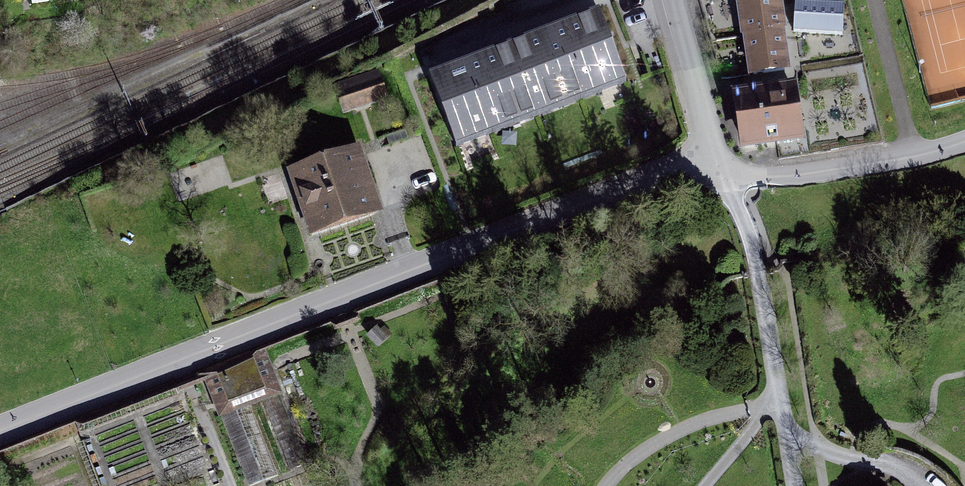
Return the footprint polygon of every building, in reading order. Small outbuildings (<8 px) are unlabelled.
[(749,78),(750,78),(765,76),(791,72),(781,0),(738,0),(749,78)] [(845,6),(796,2),(793,32),(843,36),(845,6)] [(627,77),(598,4),(575,13),(455,60),(421,73),(450,147),(627,77)] [(333,85),(343,115),(388,99),(378,70),(333,85)] [(740,152),(805,143),(796,85),(770,89),(732,94),(740,152)] [(360,147),(287,172),(310,238),(383,214),(374,186),(360,147)] [(198,375),(203,385),(218,419),(221,417),(251,406),(263,401),(280,394),(282,394),(267,356),(264,348),(198,375)]
